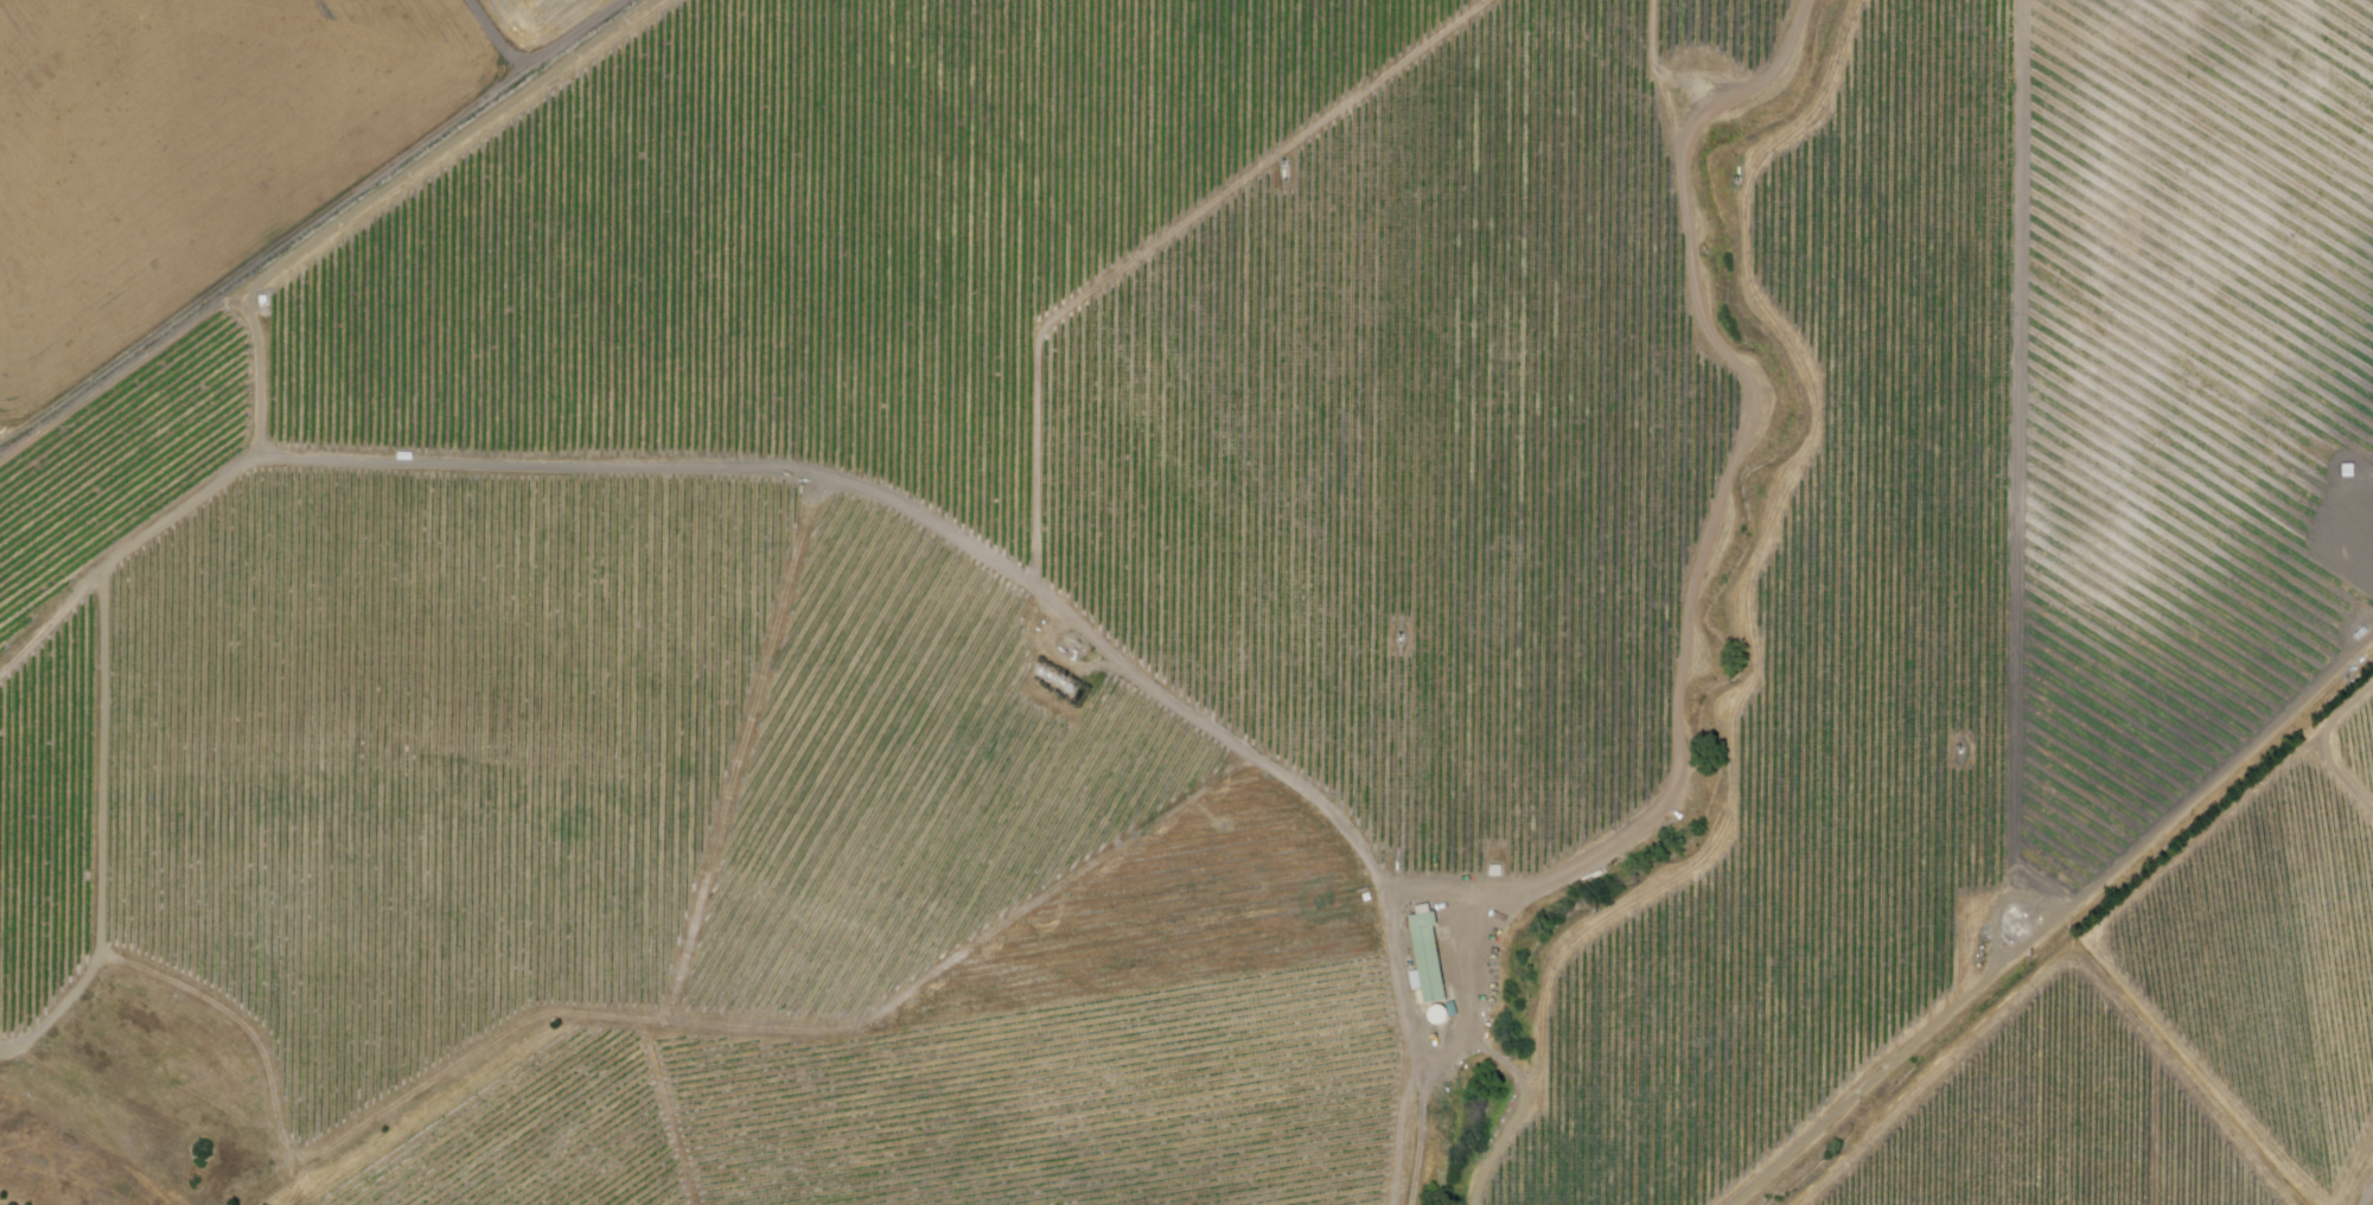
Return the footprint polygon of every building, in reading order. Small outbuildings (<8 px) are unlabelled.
[(1412,916),(1429,1005),(1452,1001),(1439,926),(1441,926),(1439,911),(1412,916)]
